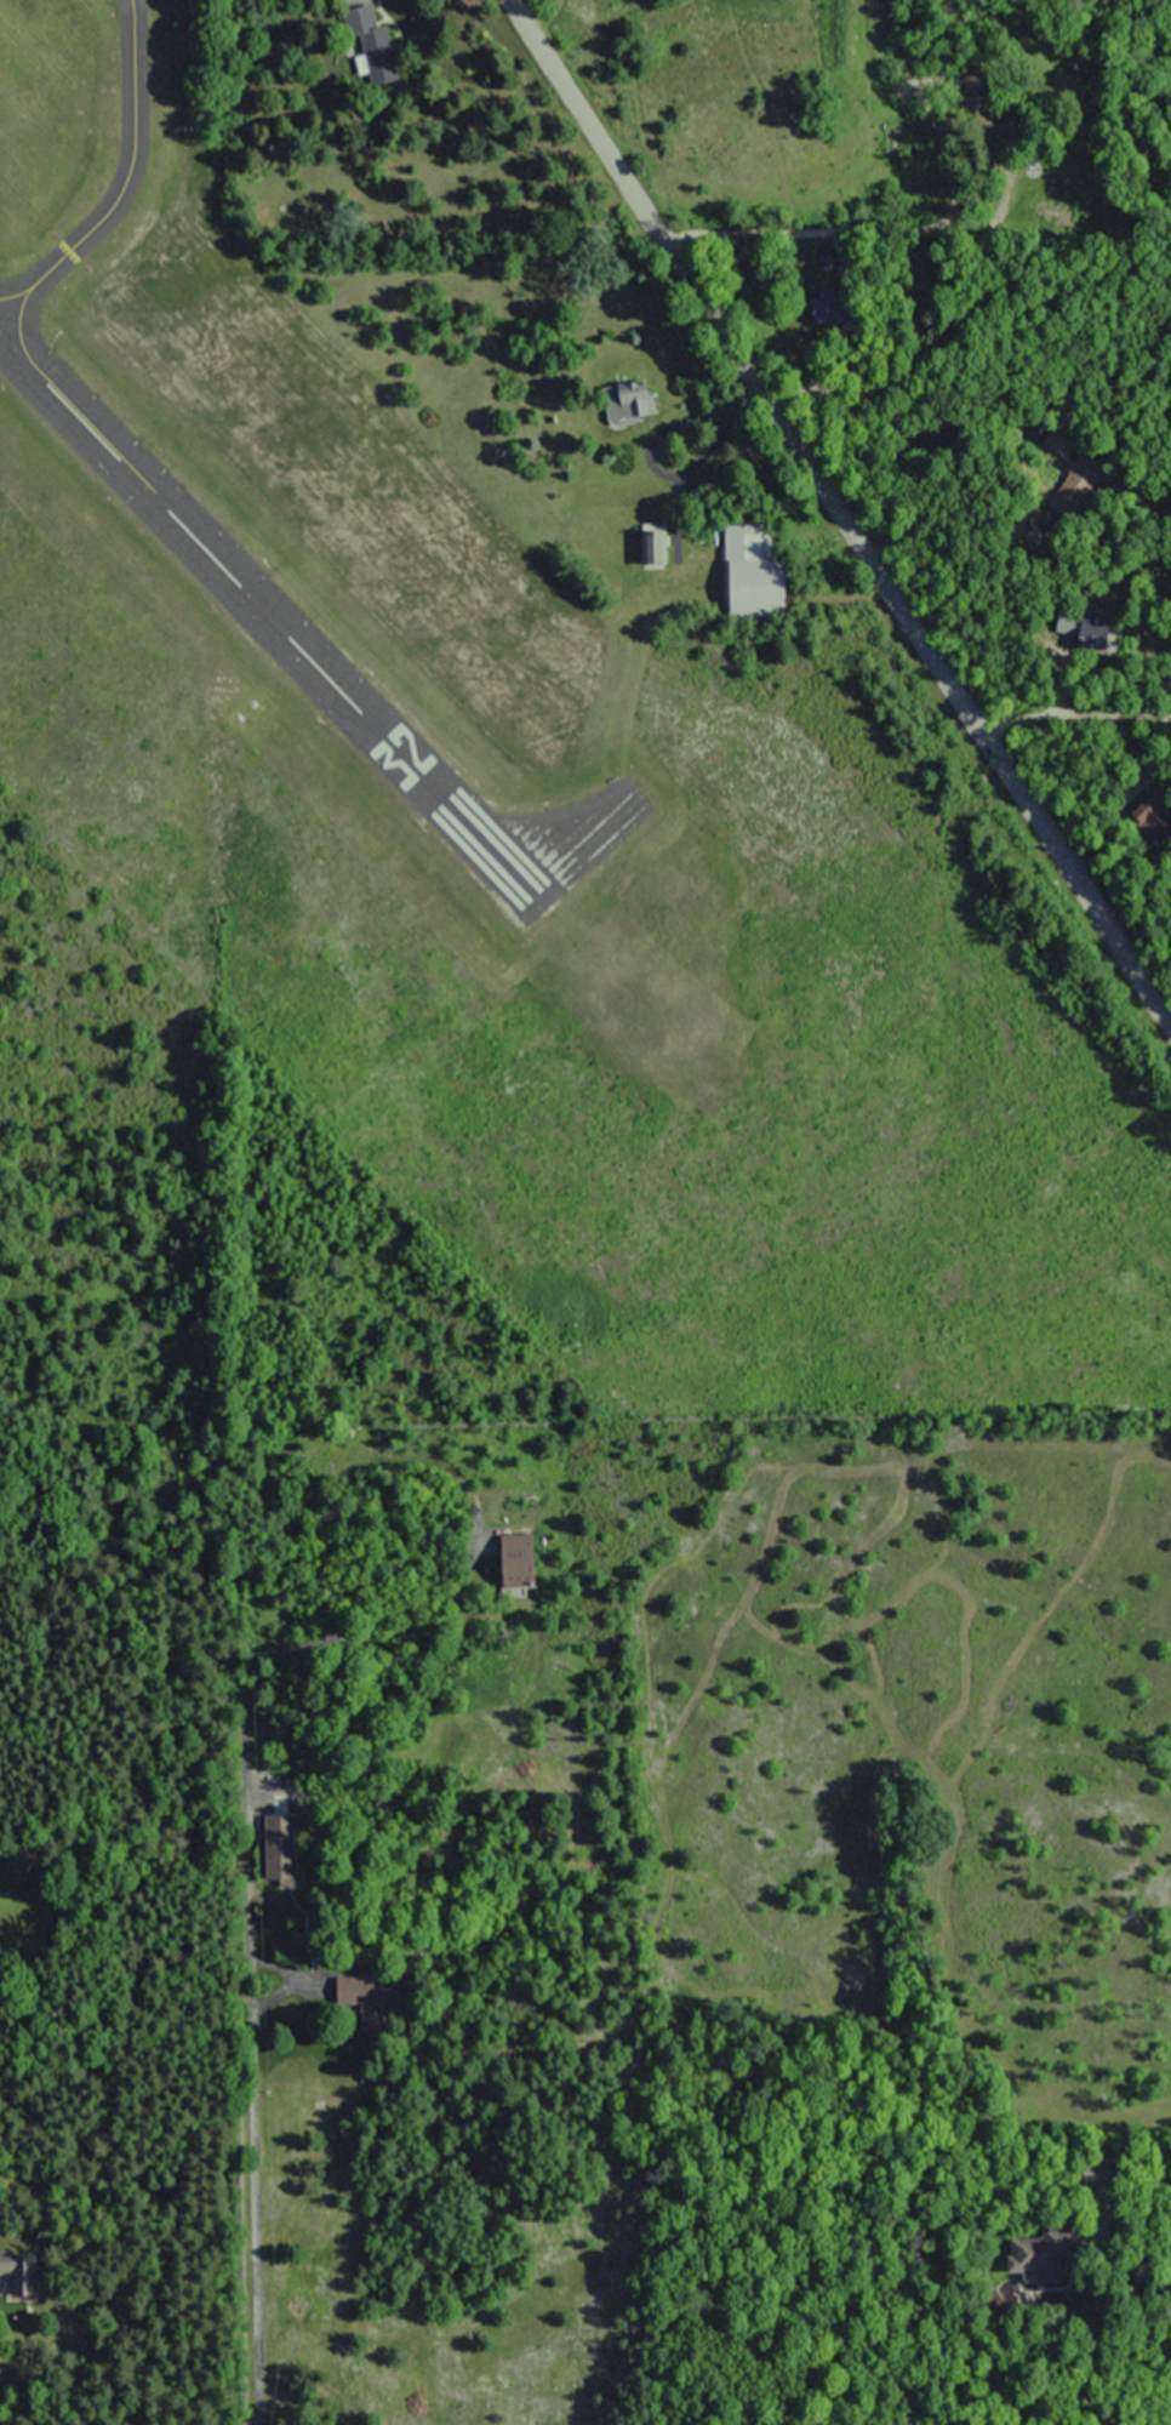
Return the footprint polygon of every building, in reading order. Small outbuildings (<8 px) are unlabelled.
[(383,24),(354,30),(361,60),(355,61),(358,75),(368,73),(370,82),(395,77),(383,24)] [(613,420),(651,416),(647,379),(609,383),(613,420)] [(722,525),(722,615),(776,616),(776,558),(770,558),(770,536),(763,536),(763,525),(722,525)] [(1166,837),(1161,799),(1131,804),(1137,842),(1166,837)] [(529,1535),(479,1534),(478,1567),(493,1567),(492,1596),(521,1597),(521,1587),(528,1587),(529,1535)] [(263,1880),(294,1879),(292,1832),(261,1833),(263,1880)] [(362,1984),(362,1978),(334,1978),(334,2013),(397,2013),(397,1984),(362,1984)] [(1041,2238),(1011,2237),(1010,2272),(1025,2272),(1025,2283),(1058,2283),(1058,2252),(1073,2252),(1073,2227),(1041,2227),(1041,2238)] [(32,2253),(0,2253),(0,2278),(4,2278),(4,2296),(32,2296),(32,2253)]
